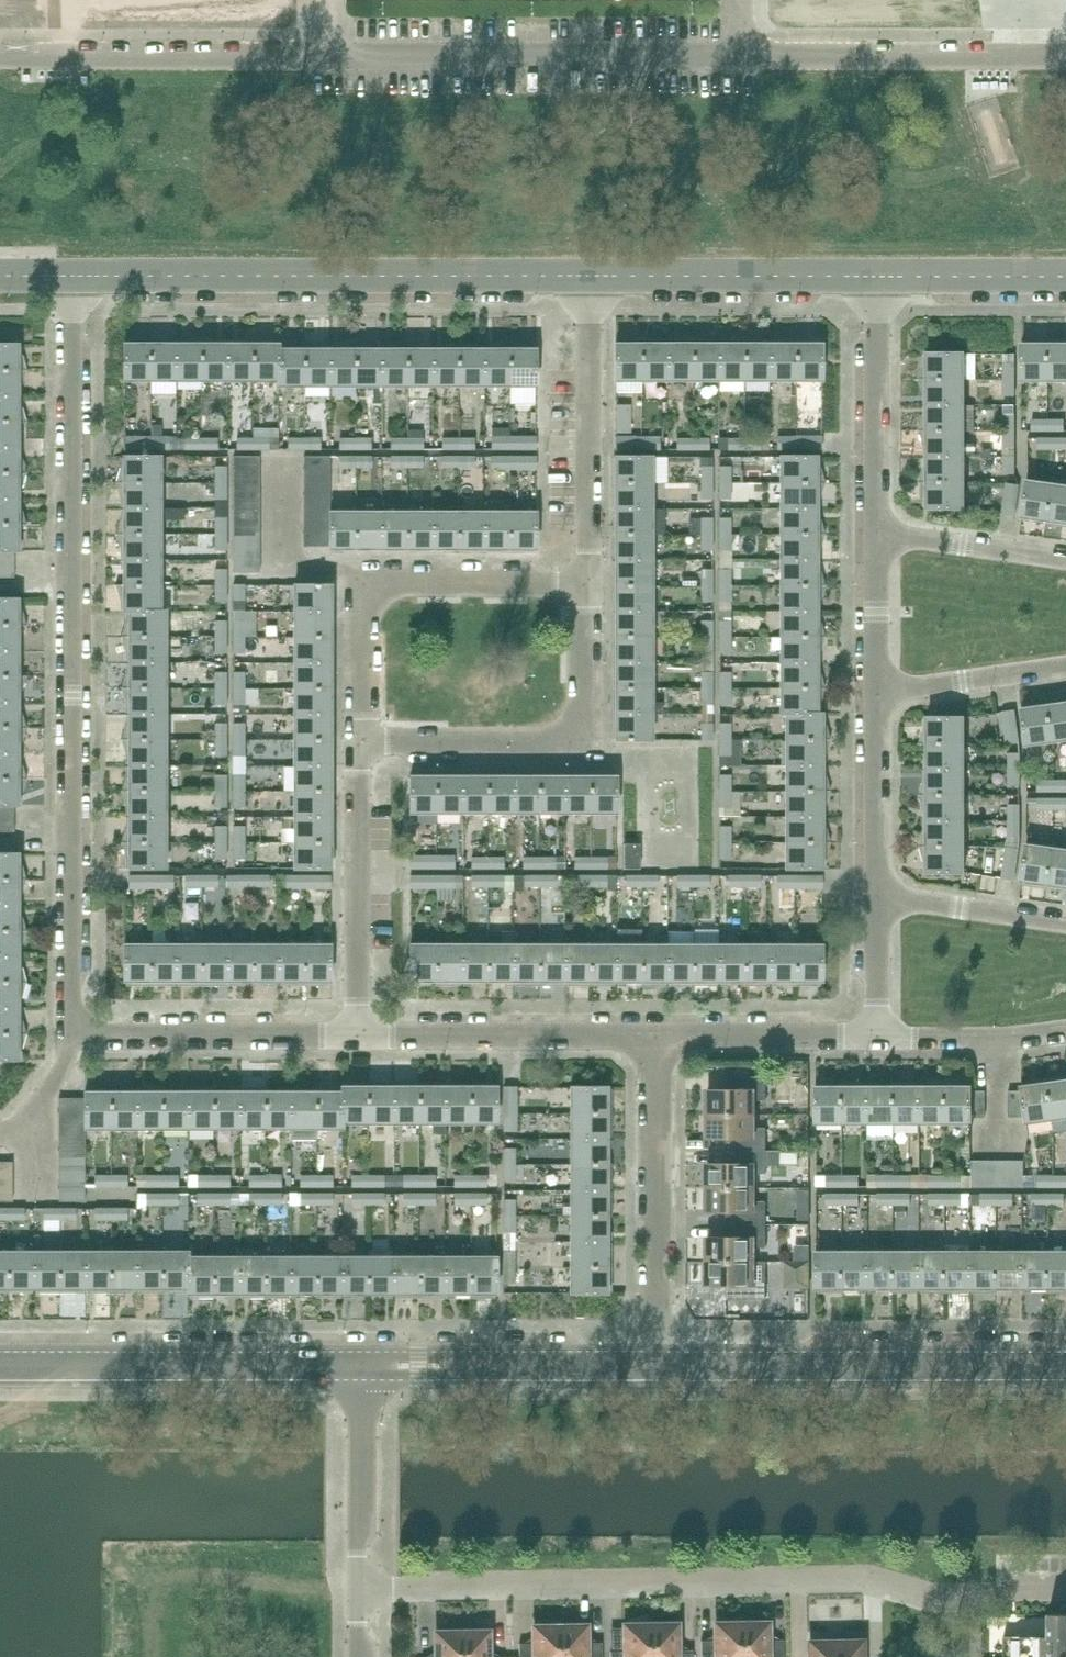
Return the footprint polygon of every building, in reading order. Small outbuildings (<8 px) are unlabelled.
[(18,371),(18,345),(0,345),(0,371),(18,371)] [(124,381),(150,381),(150,345),(124,345),(124,381)] [(150,381),(176,381),(176,345),(150,345),(150,381)] [(176,381),(201,381),(201,345),(176,345),(176,381)] [(201,381),(227,381),(228,345),(201,345),(201,381)] [(227,381),(253,381),(253,345),(228,345),(227,381)] [(279,381),(279,350),(279,345),(253,345),(253,381),(279,381)] [(615,381),(642,381),(642,345),(615,345),(615,381)] [(642,381),(668,381),(667,345),(642,345),(642,381)] [(668,381),(693,381),(693,345),(667,345),(668,381)] [(693,381),(719,381),(719,345),(693,345),(693,381)] [(719,381),(745,381),(744,345),(719,345),(719,381)] [(745,381),(770,381),(770,345),(744,345),(745,381)] [(796,345),(770,345),(770,381),(796,381),(796,345)] [(796,345),(796,381),(822,381),(822,345),(796,345)] [(1022,381),(1048,381),(1048,345),(1022,345),(1022,381)] [(1065,381),(1065,345),(1048,345),(1048,381),(1065,381)] [(279,387),(304,387),(304,350),(279,350),(279,381),(279,387)] [(304,387),(330,387),(330,350),(304,350),(304,387)] [(330,387),(356,387),(356,350),(330,350),(330,387)] [(356,387),(382,387),(382,350),(356,350),(356,387)] [(382,387),(407,387),(407,350),(382,350),(382,387)] [(407,387),(433,387),(433,350),(407,350),(407,387)] [(433,387),(459,387),(459,350),(433,350),(433,387)] [(459,387),(484,387),(484,350),(459,350),(459,387)] [(484,387),(510,387),(510,350),(484,350),(484,387)] [(510,387),(536,387),(536,350),(510,350),(510,387)] [(927,379),(964,379),(964,353),(927,353),(927,379)] [(1003,379),(1015,380),(1015,363),(1003,363),(1003,379)] [(18,371),(0,371),(0,396),(18,396),(18,371)] [(964,405),(964,379),(927,379),(927,405),(964,405)] [(1015,395),(1015,380),(1003,379),(1004,395),(1015,395)] [(18,396),(0,396),(0,422),(18,422),(18,396)] [(964,431),(964,405),(927,405),(927,431),(964,431)] [(1004,431),(1015,431),(1015,405),(1004,405),(1004,431)] [(629,433),(630,406),(615,406),(615,433),(629,433)] [(1033,430),(1048,430),(1048,419),(1033,419),(1033,430)] [(1048,419),(1048,430),(1065,430),(1065,419),(1048,419)] [(18,422),(0,422),(0,448),(18,448),(18,422)] [(964,457),(964,431),(927,431),(927,457),(964,457)] [(1015,456),(1015,446),(1015,431),(1004,431),(1004,446),(1003,456),(1015,456)] [(150,450),(150,437),(124,437),(124,450),(150,450)] [(150,437),(150,450),(168,450),(168,437),(150,437)] [(185,450),(185,438),(185,437),(168,437),(168,450),(185,450)] [(510,450),(510,437),(492,437),(492,450),(510,450)] [(510,437),(510,450),(536,450),(536,437),(510,437)] [(643,451),(642,438),(615,437),(615,451),(643,451)] [(777,450),(796,450),(796,437),(778,437),(777,450)] [(796,437),(796,450),(822,450),(822,437),(796,437)] [(201,450),(201,438),(185,438),(185,450),(201,450)] [(201,438),(201,450),(218,450),(218,438),(201,438)] [(237,450),(253,450),(253,438),(237,439),(237,450)] [(253,438),(253,450),(269,450),(269,438),(253,438)] [(288,450),(304,450),(304,438),(288,438),(288,450)] [(304,438),(304,450),(320,450),(320,438),(304,438)] [(356,450),(356,438),(339,438),(339,450),(356,450)] [(356,438),(356,450),(372,450),(371,438),(356,438)] [(442,450),(459,450),(459,438),(442,439),(442,450)] [(459,438),(459,450),(474,450),(474,438),(459,438)] [(660,451),(660,438),(642,438),(643,451),(660,451)] [(1038,449),(1053,449),(1053,438),(1038,438),(1038,449)] [(1053,449),(1065,449),(1065,438),(1053,438),(1053,449)] [(407,450),(407,439),(391,439),(391,450),(407,450)] [(407,439),(407,450),(423,450),(423,439),(407,439)] [(677,451),(694,451),(694,439),(677,439),(677,451)] [(694,439),(694,451),(709,451),(709,439),(694,439)] [(745,451),(745,439),(728,439),(728,451),(745,451)] [(745,439),(745,451),(760,451),(760,439),(745,439)] [(18,448),(0,448),(0,474),(18,474),(18,448)] [(1015,471),(1015,456),(1003,456),(1003,470),(1015,471)] [(168,458),(160,458),(160,457),(124,457),(124,483),(160,483),(160,467),(168,467),(168,458)] [(259,470),(259,457),(233,457),(233,470),(259,470)] [(330,470),(330,457),(304,457),(304,470),(330,470)] [(356,469),(356,457),(339,457),(339,469),(356,469)] [(356,457),(356,469),(372,469),(372,457),(356,457)] [(407,468),(407,457),(391,457),(391,468),(407,468)] [(433,468),(433,457),(407,457),(407,468),(433,468)] [(458,468),(458,457),(433,457),(433,468),(458,468)] [(458,457),(458,468),(475,469),(474,457),(458,457)] [(492,470),(510,470),(510,457),(492,457),(492,470)] [(510,457),(510,470),(536,470),(536,457),(510,457)] [(652,484),(652,458),(652,457),(615,457),(615,484),(652,484)] [(780,484),(817,483),(817,457),(780,457),(780,484)] [(964,483),(964,457),(927,457),(927,482),(964,483)] [(701,484),(713,484),(713,467),(701,468),(701,484)] [(720,484),(730,484),(730,467),(720,467),(720,484)] [(215,483),(226,483),(226,468),(214,468),(215,483)] [(259,483),(259,470),(233,470),(233,483),(259,483)] [(330,483),(330,470),(304,470),(304,483),(330,483)] [(18,474),(0,474),(0,499),(18,499),(18,474)] [(1048,521),(1053,484),(1027,481),(1022,517),(1048,521)] [(964,509),(964,483),(927,482),(927,509),(964,509)] [(168,500),(160,500),(160,483),(124,483),(124,509),(168,509),(168,500)] [(215,509),(226,509),(226,483),(215,483),(215,500),(215,509)] [(259,496),(259,483),(233,483),(233,496),(259,496)] [(330,496),(330,483),(304,483),(304,495),(330,496)] [(780,509),(817,509),(817,483),(780,484),(780,509)] [(1015,516),(1019,484),(1007,483),(1002,514),(1015,516)] [(615,510),(652,510),(652,484),(615,484),(615,510)] [(701,510),(713,510),(713,500),(713,484),(701,484),(701,499),(701,510)] [(720,509),(730,509),(730,484),(720,484),(720,509)] [(1053,484),(1048,521),(1065,523),(1065,486),(1053,484)] [(330,508),(330,496),(304,495),(303,508),(330,508)] [(259,509),(259,496),(233,496),(233,509),(259,509)] [(18,499),(0,499),(0,524),(18,524),(18,499)] [(330,521),(330,513),(330,508),(303,508),(303,521),(330,521)] [(160,518),(168,518),(168,509),(124,509),(124,535),(160,535),(160,518)] [(215,535),(226,535),(226,509),(215,509),(215,519),(215,535)] [(259,522),(259,509),(233,509),(233,522),(259,522)] [(719,535),(730,535),(730,519),(730,509),(720,509),(719,535)] [(817,535),(817,527),(817,509),(780,509),(780,535),(817,535)] [(652,535),(652,527),(652,510),(615,510),(615,536),(652,535)] [(701,535),(713,535),(713,519),(713,510),(701,510),(701,519),(701,535)] [(356,549),(356,527),(356,513),(330,513),(330,521),(330,534),(329,547),(329,549),(356,549)] [(381,549),(381,527),(381,513),(356,513),(356,527),(356,549),(381,549)] [(407,549),(407,527),(407,513),(381,513),(381,527),(381,549),(407,549)] [(433,549),(433,527),(433,513),(407,513),(407,527),(407,549),(433,549)] [(458,550),(458,527),(458,513),(433,513),(433,527),(433,549),(458,550)] [(484,550),(484,527),(484,513),(458,513),(458,527),(458,550),(484,550)] [(510,550),(510,527),(510,513),(484,513),(484,527),(484,550),(510,550)] [(536,550),(536,513),(510,513),(510,527),(510,550),(536,550)] [(330,534),(330,521),(303,521),(303,534),(330,534)] [(259,534),(259,522),(233,522),(233,534),(259,534)] [(18,524),(0,524),(0,551),(14,552),(18,552),(18,524)] [(259,547),(259,534),(233,534),(233,547),(259,547)] [(329,547),(330,534),(303,534),(303,547),(329,547)] [(124,560),(160,560),(160,535),(124,535),(124,560)] [(226,535),(215,535),(215,551),(226,551),(226,535)] [(615,561),(652,561),(652,535),(615,536),(615,561)] [(713,535),(701,535),(701,551),(713,551),(713,535)] [(719,561),(730,561),(730,551),(730,535),(719,535),(719,561)] [(780,561),(817,561),(817,535),(780,535),(780,561)] [(260,560),(259,547),(233,547),(233,560),(260,560)] [(14,552),(0,551),(0,565),(14,565),(14,552)] [(124,586),(160,586),(160,560),(124,560),(124,586)] [(260,573),(260,560),(233,560),(233,573),(260,573)] [(615,587),(652,587),(652,561),(615,561),(615,587)] [(719,586),(730,586),(730,574),(730,561),(719,561),(719,586)] [(780,586),(817,586),(817,561),(780,561),(780,586)] [(14,565),(0,565),(0,578),(14,578),(14,565)] [(215,586),(226,586),(226,570),(215,571),(215,586)] [(701,587),(713,587),(713,574),(701,574),(701,587)] [(233,602),(244,602),(245,585),(233,585),(233,602)] [(331,612),(331,585),(294,585),(294,612),(331,612)] [(14,599),(14,586),(0,586),(0,599),(14,599)] [(160,612),(160,611),(160,586),(124,586),(124,613),(129,613),(129,612),(160,612)] [(226,586),(215,586),(215,602),(227,602),(226,586)] [(719,612),(730,612),(730,602),(730,586),(719,586),(719,612)] [(780,612),(817,612),(817,586),(780,586),(780,612)] [(615,612),(652,612),(652,587),(615,587),(615,612)] [(713,587),(701,587),(701,602),(713,602),(713,587)] [(14,599),(0,599),(0,625),(18,625),(18,599),(14,599)] [(165,637),(165,611),(160,611),(160,612),(129,612),(129,613),(129,637),(165,637)] [(294,638),(331,638),(331,612),(294,612),(294,638)] [(615,638),(652,638),(652,612),(615,612),(615,638)] [(719,638),(730,638),(730,612),(719,612),(719,638)] [(780,638),(817,638),(817,612),(780,612),(780,638)] [(701,638),(713,638),(713,621),(701,621),(701,638)] [(215,637),(226,637),(226,622),(215,622),(215,637)] [(232,638),(244,638),(244,622),(232,622),(232,638)] [(18,651),(18,625),(0,625),(0,651),(18,651)] [(129,663),(165,663),(165,637),(129,637),(129,663)] [(226,637),(215,637),(215,654),(226,654),(226,637)] [(244,638),(232,638),(233,654),(244,654),(244,638)] [(294,663),(331,663),(331,638),(294,638),(294,663)] [(615,664),(652,664),(652,638),(615,638),(615,664)] [(713,638),(701,638),(701,654),(713,654),(713,638)] [(730,638),(719,638),(719,653),(730,654),(730,638)] [(780,663),(817,663),(817,638),(780,638),(780,663)] [(18,676),(18,651),(0,651),(0,676),(18,676)] [(129,688),(165,688),(165,663),(129,663),(129,688)] [(294,689),(331,689),(331,663),(294,663),(294,689)] [(780,689),(817,689),(817,663),(780,663),(780,689)] [(615,689),(652,689),(652,664),(615,664),(615,689)] [(215,688),(226,688),(226,673),(215,673),(215,688)] [(233,689),(244,689),(244,673),(233,673),(233,689)] [(701,689),(713,689),(713,673),(701,673),(701,689)] [(719,689),(730,689),(730,673),(719,673),(719,689)] [(18,702),(18,676),(0,676),(0,702),(18,702)] [(129,714),(165,714),(165,688),(129,688),(129,714)] [(226,688),(215,688),(215,705),(226,705),(226,688)] [(244,689),(233,689),(233,705),(244,705),(244,689)] [(294,715),(331,715),(331,689),(294,689),(294,715)] [(615,715),(652,715),(652,689),(615,689),(615,715)] [(701,715),(713,715),(713,689),(701,689),(701,705),(701,715)] [(730,689),(719,689),(719,704),(731,704),(730,689)] [(817,714),(817,689),(780,689),(780,715),(785,715),(785,714),(817,714)] [(18,728),(18,702),(0,702),(0,728),(18,728)] [(1065,740),(1065,703),(1048,706),(1053,742),(1065,740)] [(1027,746),(1053,742),(1048,706),(1022,709),(1027,746)] [(1006,742),(1019,741),(1015,710),(1002,712),(1006,742)] [(129,740),(165,740),(165,714),(129,714),(129,740)] [(822,740),(822,714),(817,714),(785,714),(785,715),(785,740),(822,740)] [(294,740),(331,740),(331,715),(294,715),(294,740)] [(615,741),(652,741),(652,715),(615,715),(615,741)] [(713,715),(701,715),(701,725),(713,724),(713,715)] [(927,744),(964,744),(964,717),(927,718),(927,744)] [(233,740),(245,740),(245,724),(233,724),(233,740)] [(701,741),(713,741),(713,724),(701,725),(701,741)] [(719,740),(730,740),(730,725),(719,724),(719,740)] [(215,740),(226,740),(226,725),(215,725),(215,740)] [(18,754),(18,728),(0,728),(0,754),(18,754)] [(129,765),(165,765),(165,740),(129,740),(129,765)] [(226,740),(215,740),(215,757),(226,757),(226,740)] [(233,766),(244,766),(245,740),(233,740),(233,766)] [(294,766),(331,766),(331,740),(294,740),(294,766)] [(730,756),(730,740),(719,740),(719,756),(730,756)] [(822,765),(822,740),(785,740),(785,765),(822,765)] [(927,770),(964,769),(964,744),(927,744),(927,770)] [(1008,769),(1019,769),(1019,753),(1008,753),(1008,769)] [(18,779),(18,754),(0,754),(0,779),(18,779)] [(129,791),(166,791),(165,765),(129,765),(129,791)] [(822,791),(822,765),(785,765),(786,791),(822,791)] [(233,791),(244,791),(244,776),(244,766),(233,766),(233,776),(233,791)] [(294,791),(331,791),(331,766),(294,766),(294,791)] [(927,795),(964,795),(964,769),(927,770),(927,795)] [(1019,769),(1008,769),(1008,786),(1019,786),(1019,769)] [(719,791),(730,791),(730,775),(719,776),(719,791)] [(215,791),(226,791),(226,776),(215,776),(215,791)] [(410,814),(435,814),(436,777),(410,777),(410,814)] [(435,814),(461,814),(461,777),(436,777),(435,814)] [(461,814),(487,814),(487,777),(461,777),(461,814)] [(487,814),(513,814),(513,777),(487,777),(487,814)] [(513,814),(539,814),(539,777),(513,777),(513,814)] [(539,814),(565,814),(565,777),(539,777),(539,814)] [(565,814),(590,814),(590,777),(565,777),(565,814)] [(590,814),(617,814),(617,777),(590,777),(590,814)] [(14,806),(18,806),(18,779),(0,779),(0,806),(14,806)] [(1053,792),(1053,781),(1038,781),(1038,792),(1053,792)] [(1053,781),(1053,792),(1065,792),(1065,781),(1053,781)] [(129,817),(166,817),(166,791),(129,791),(129,817)] [(226,791),(215,791),(215,808),(226,808),(226,791)] [(244,791),(233,791),(233,808),(244,808),(244,791)] [(294,817),(331,817),(331,791),(294,791),(294,817)] [(730,808),(730,791),(719,791),(719,808),(730,808)] [(822,817),(822,791),(786,791),(786,817),(822,817)] [(964,821),(964,795),(927,795),(927,820),(964,821)] [(1053,809),(1053,799),(1038,799),(1038,809),(1053,809)] [(1053,799),(1053,809),(1065,809),(1065,799),(1053,799)] [(1008,821),(1020,821),(1019,805),(1008,806),(1008,821)] [(14,819),(14,806),(0,806),(0,819),(14,819)] [(129,842),(166,842),(166,817),(129,817),(129,842)] [(294,843),(331,843),(331,817),(294,817),(294,843)] [(822,843),(822,817),(786,817),(786,843),(822,843)] [(14,819),(0,819),(0,832),(14,832),(14,819)] [(964,846),(964,821),(927,820),(927,846),(964,846)] [(1019,849),(1020,837),(1020,821),(1008,821),(1009,836),(1006,847),(1019,849)] [(215,842),(226,842),(226,827),(215,827),(215,842)] [(233,843),(245,843),(245,827),(233,827),(233,843)] [(719,842),(730,842),(730,827),(719,827),(719,842)] [(14,840),(0,840),(0,854),(14,854),(14,840)] [(129,869),(166,869),(166,842),(129,842),(129,869)] [(226,842),(215,842),(215,859),(226,859),(226,842)] [(730,869),(730,842),(719,842),(719,859),(720,859),(720,869),(730,869)] [(245,843),(233,843),(233,859),(245,859),(245,843)] [(294,869),(331,870),(331,843),(294,843),(294,859),(287,859),(287,868),(294,868),(294,869)] [(822,869),(822,843),(786,843),(786,859),(778,859),(778,869),(786,869),(822,869)] [(640,870),(640,844),(623,844),(623,869),(640,870)] [(1048,885),(1053,849),(1027,845),(1022,881),(1048,885)] [(964,873),(964,846),(927,846),(927,873),(964,873)] [(1015,880),(1019,849),(1006,847),(1002,878),(1015,880)] [(1053,849),(1048,885),(1065,887),(1065,851),(1053,849)] [(0,854),(0,880),(18,880),(18,854),(14,854),(0,854)] [(435,869),(435,856),(410,856),(410,869),(435,869)] [(461,857),(454,857),(435,856),(435,869),(461,869),(461,857)] [(472,859),(472,857),(461,857),(461,869),(472,869),(487,869),(487,858),(472,859)] [(513,869),(513,858),(487,858),(487,869),(513,869)] [(513,869),(539,869),(539,858),(513,858),(513,869)] [(539,869),(555,870),(555,858),(539,858),(539,869)] [(590,869),(590,858),(575,858),(575,869),(590,869)] [(590,858),(590,869),(607,869),(607,858),(590,858)] [(129,889),(160,889),(160,876),(129,876),(129,889)] [(160,876),(160,889),(174,889),(174,876),(160,876)] [(202,887),(202,876),(186,876),(186,888),(202,887)] [(228,887),(228,876),(202,876),(202,887),(228,887)] [(254,876),(228,876),(228,887),(237,888),(254,887),(254,876)] [(254,876),(254,887),(269,888),(269,876),(254,876)] [(300,889),(300,876),(286,876),(286,889),(300,889)] [(300,876),(300,889),(331,889),(331,876),(300,876)] [(437,889),(437,876),(410,876),(410,889),(437,889)] [(462,889),(462,876),(437,876),(437,889),(462,889)] [(489,876),(472,876),(462,876),(462,889),(472,890),(472,887),(489,887),(489,876)] [(513,877),(504,877),(489,876),(489,887),(504,887),(513,887),(513,877)] [(575,887),(591,887),(591,876),(575,877),(575,887)] [(591,876),(591,887),(616,888),(616,876),(591,876)] [(626,888),(642,888),(643,876),(626,876),(626,888)] [(643,876),(642,888),(658,888),(658,876),(643,876)] [(677,887),(694,887),(694,876),(677,876),(677,887)] [(694,876),(694,887),(709,887),(709,876),(694,876)] [(745,887),(745,876),(728,876),(728,887),(745,887)] [(745,876),(745,887),(761,887),(761,876),(745,876)] [(797,890),(797,876),(778,876),(779,890),(797,890)] [(797,876),(797,890),(822,889),(822,876),(797,876)] [(540,877),(524,877),(513,877),(513,887),(540,887),(540,877)] [(555,887),(556,877),(540,877),(540,887),(555,887)] [(18,906),(18,880),(0,880),(0,906),(18,906)] [(18,931),(18,906),(0,906),(0,931),(18,931)] [(18,957),(18,931),(0,931),(0,957),(18,957)] [(667,945),(668,945),(668,937),(659,937),(659,945),(642,945),(642,982),(667,982),(667,945)] [(124,982),(150,982),(150,945),(124,945),(124,982)] [(176,982),(176,945),(150,945),(150,982),(176,982)] [(176,982),(202,982),(202,945),(176,945),(176,982)] [(227,982),(227,945),(202,945),(202,982),(227,982)] [(227,982),(253,982),(254,945),(227,945),(227,982)] [(253,982),(279,982),(279,945),(254,945),(253,982)] [(305,982),(305,945),(279,945),(279,982),(305,982)] [(305,982),(331,982),(331,945),(305,945),(305,982)] [(437,982),(437,945),(410,945),(410,982),(437,982)] [(462,982),(462,945),(437,945),(437,982),(462,982)] [(488,982),(488,945),(462,945),(462,982),(488,982)] [(514,982),(514,945),(488,945),(488,982),(514,982)] [(539,982),(539,945),(514,945),(514,982),(539,982)] [(565,982),(565,945),(539,945),(539,982),(565,982)] [(591,982),(591,945),(565,945),(565,982),(591,982)] [(616,982),(616,945),(591,945),(591,982),(616,982)] [(642,982),(642,945),(616,945),(616,982),(642,982)] [(693,982),(693,945),(668,945),(667,945),(667,982),(693,982)] [(719,982),(719,946),(693,945),(693,982),(719,982)] [(744,982),(745,946),(719,946),(719,982),(744,982)] [(770,982),(770,946),(745,946),(744,982),(770,982)] [(796,982),(796,946),(770,946),(770,982),(796,982)] [(822,982),(822,946),(796,946),(796,982),(822,982)] [(18,983),(18,957),(0,957),(0,983),(18,983)] [(18,1008),(18,983),(0,983),(0,1008),(18,1008)] [(19,1034),(18,1008),(0,1008),(0,1034),(19,1034)] [(19,1061),(19,1034),(0,1034),(0,1061),(19,1061)] [(753,1100),(766,1100),(766,1077),(727,1077),(727,1078),(735,1078),(735,1091),(708,1090),(708,1114),(753,1114),(753,1100)] [(1065,1118),(1065,1081),(1048,1083),(1053,1120),(1065,1118)] [(1027,1123),(1053,1120),(1048,1083),(1021,1087),(1022,1091),(1026,1118),(1027,1123)] [(342,1124),(343,1124),(368,1124),(368,1087),(342,1087),(342,1093),(342,1124)] [(368,1124),(394,1124),(394,1087),(368,1087),(368,1124)] [(394,1124),(419,1124),(419,1087),(394,1087),(394,1124)] [(445,1134),(445,1124),(445,1087),(419,1087),(419,1124),(433,1124),(433,1134),(445,1134)] [(445,1124),(471,1124),(471,1087),(445,1087),(445,1124)] [(497,1124),(497,1087),(471,1087),(471,1124),(497,1124)] [(517,1118),(517,1087),(504,1087),(503,1118),(517,1118)] [(571,1114),(607,1114),(607,1087),(571,1087),(571,1114)] [(816,1124),(843,1123),(843,1087),(816,1087),(816,1124)] [(843,1123),(869,1123),(869,1087),(843,1087),(843,1123)] [(869,1123),(894,1123),(894,1087),(869,1087),(869,1123)] [(894,1123),(920,1123),(920,1087),(894,1087),(894,1123)] [(920,1123),(945,1123),(945,1087),(920,1087),(920,1123)] [(972,1123),(972,1117),(972,1091),(972,1087),(945,1087),(945,1123),(972,1123)] [(972,1117),(985,1118),(985,1091),(972,1091),(972,1117)] [(1009,1118),(1026,1118),(1022,1091),(1009,1091),(1009,1118)] [(85,1130),(111,1130),(111,1093),(85,1093),(84,1099),(85,1099),(85,1111),(85,1125),(85,1130)] [(137,1129),(137,1093),(111,1093),(111,1130),(137,1129)] [(163,1130),(163,1093),(137,1093),(137,1129),(163,1130)] [(189,1129),(189,1093),(163,1093),(163,1130),(189,1129)] [(214,1130),(214,1093),(189,1093),(189,1129),(214,1130)] [(240,1129),(240,1093),(214,1093),(214,1130),(240,1129)] [(265,1130),(265,1093),(240,1093),(240,1129),(265,1130)] [(291,1130),(291,1093),(265,1093),(265,1130),(291,1130)] [(317,1130),(317,1093),(291,1093),(291,1130),(317,1130)] [(342,1093),(317,1093),(317,1130),(343,1130),(343,1124),(342,1124),(342,1093)] [(59,1112),(85,1111),(85,1099),(84,1099),(59,1099),(59,1112)] [(59,1125),(85,1125),(85,1111),(59,1112),(59,1125)] [(571,1139),(607,1139),(607,1114),(571,1114),(571,1139)] [(753,1128),(753,1114),(708,1114),(708,1138),(734,1138),(734,1151),(766,1151),(766,1128),(753,1128)] [(517,1118),(503,1118),(503,1132),(517,1131),(517,1118)] [(85,1137),(85,1130),(85,1125),(59,1125),(59,1137),(85,1137)] [(59,1151),(85,1150),(85,1137),(59,1137),(59,1151)] [(571,1165),(607,1165),(607,1139),(571,1139),(571,1165)] [(784,1164),(806,1165),(807,1142),(785,1141),(784,1164)] [(503,1165),(515,1165),(515,1149),(503,1149),(503,1165)] [(59,1164),(85,1163),(85,1150),(59,1151),(59,1164)] [(766,1174),(766,1151),(734,1151),(734,1164),(708,1164),(708,1188),(753,1188),(753,1174),(766,1174)] [(971,1187),(984,1187),(985,1161),(972,1161),(972,1176),(971,1187)] [(984,1187),(997,1187),(997,1161),(985,1161),(984,1187)] [(997,1187),(1011,1187),(1011,1161),(997,1161),(997,1187)] [(1011,1187),(1024,1188),(1024,1161),(1011,1161),(1011,1187)] [(11,1163),(0,1163),(0,1177),(12,1177),(12,1163),(11,1163)] [(59,1176),(85,1176),(85,1163),(59,1164),(59,1176)] [(515,1165),(503,1165),(503,1181),(515,1181),(515,1165)] [(571,1191),(607,1191),(607,1165),(571,1165),(571,1191)] [(843,1187),(843,1175),(817,1175),(816,1187),(843,1187)] [(860,1187),(860,1176),(843,1175),(843,1187),(860,1187)] [(86,1189),(85,1188),(85,1176),(59,1176),(59,1189),(86,1189)] [(95,1188),(111,1188),(111,1176),(95,1176),(95,1188)] [(111,1176),(111,1188),(127,1188),(127,1176),(111,1176)] [(146,1188),(163,1188),(163,1176),(146,1176),(146,1188)] [(163,1176),(163,1188),(178,1187),(179,1176),(163,1176)] [(214,1188),(214,1176),(198,1176),(198,1188),(214,1188)] [(214,1176),(214,1188),(230,1188),(230,1176),(214,1176)] [(265,1188),(265,1176),(249,1176),(249,1187),(265,1188)] [(265,1176),(265,1188),(281,1188),(281,1176),(265,1176)] [(317,1188),(317,1176),(300,1176),(300,1188),(317,1188)] [(317,1176),(317,1188),(332,1188),(332,1176),(317,1176)] [(332,1188),(342,1187),(342,1176),(332,1176),(332,1188)] [(369,1187),(369,1176),(352,1176),(352,1187),(369,1187)] [(394,1187),(394,1176),(384,1176),(369,1176),(369,1187),(394,1187)] [(420,1187),(420,1176),(403,1176),(394,1176),(394,1187),(403,1188),(420,1187)] [(420,1176),(420,1187),(435,1187),(435,1176),(420,1176)] [(454,1187),(471,1187),(471,1176),(454,1176),(454,1187)] [(497,1188),(497,1176),(471,1176),(471,1187),(497,1188)] [(894,1176),(868,1176),(868,1187),(894,1187),(894,1176)] [(894,1187),(920,1187),(920,1176),(894,1176),(894,1187)] [(920,1187),(945,1187),(945,1176),(920,1176),(920,1187)] [(945,1176),(945,1187),(971,1187),(972,1176),(945,1176)] [(1054,1187),(1054,1176),(1038,1176),(1038,1187),(1054,1187)] [(1054,1187),(1065,1187),(1065,1176),(1054,1176),(1054,1187)] [(13,1202),(12,1177),(0,1177),(0,1202),(13,1202)] [(753,1202),(753,1188),(708,1188),(708,1212),(734,1212),(734,1225),(766,1225),(767,1202),(753,1202)] [(59,1202),(85,1202),(86,1189),(59,1189),(59,1202)] [(571,1216),(607,1216),(607,1191),(571,1191),(571,1216)] [(146,1206),(162,1206),(162,1194),(146,1195),(146,1206)] [(162,1206),(178,1206),(178,1194),(162,1194),(162,1206)] [(197,1206),(214,1206),(214,1194),(197,1194),(197,1206)] [(214,1194),(214,1206),(230,1206),(230,1194),(214,1194)] [(240,1206),(240,1194),(230,1194),(230,1206),(240,1206)] [(240,1194),(240,1206),(249,1206),(249,1194),(240,1194)] [(249,1206),(265,1206),(265,1194),(249,1194),(249,1206)] [(265,1194),(265,1206),(281,1206),(281,1194),(265,1194)] [(290,1206),(290,1194),(281,1194),(281,1206),(290,1206)] [(290,1206),(291,1206),(317,1206),(317,1194),(290,1194),(290,1206)] [(332,1206),(332,1194),(317,1194),(317,1206),(332,1206)] [(351,1206),(369,1206),(369,1194),(351,1194),(351,1206)] [(369,1194),(369,1206),(384,1206),(383,1194),(369,1194)] [(403,1206),(420,1206),(420,1194),(402,1194),(403,1206)] [(420,1194),(420,1206),(435,1206),(435,1194),(420,1194)] [(454,1206),(471,1206),(471,1194),(454,1194),(454,1206)] [(471,1206),(486,1206),(486,1194),(471,1194),(471,1206)] [(842,1206),(842,1194),(826,1194),(826,1206),(842,1206)] [(842,1194),(842,1206),(860,1206),(860,1194),(842,1194)] [(894,1206),(894,1194),(879,1194),(879,1216),(894,1215),(894,1206)] [(920,1206),(919,1194),(894,1194),(894,1206),(920,1206)] [(945,1206),(945,1194),(919,1194),(920,1206),(945,1206)] [(945,1194),(945,1206),(962,1206),(962,1194),(945,1194)] [(997,1206),(997,1194),(981,1194),(981,1206),(997,1206)] [(997,1194),(997,1206),(1013,1206),(1014,1195),(997,1194)] [(1048,1206),(1048,1194),(1033,1194),(1033,1206),(1048,1206)] [(1048,1194),(1048,1206),(1064,1206),(1064,1195),(1048,1194)] [(503,1217),(515,1217),(515,1200),(503,1200),(503,1217)] [(800,1205),(798,1205),(798,1219),(810,1219),(810,1205),(800,1205)] [(8,1221),(8,1209),(0,1209),(0,1221),(8,1221)] [(8,1209),(8,1221),(24,1220),(24,1209),(8,1209)] [(60,1220),(60,1209),(43,1209),(44,1220),(60,1220)] [(60,1209),(60,1220),(75,1220),(76,1209),(60,1209)] [(111,1220),(111,1209),(95,1209),(95,1220),(111,1220)] [(111,1209),(111,1220),(127,1220),(127,1209),(111,1209)] [(571,1242),(607,1242),(607,1216),(571,1216),(571,1242)] [(515,1217),(503,1217),(503,1232),(515,1232),(515,1217)] [(766,1248),(766,1225),(734,1225),(734,1238),(708,1238),(708,1262),(753,1262),(753,1248),(766,1248)] [(571,1268),(607,1268),(607,1242),(571,1242),(571,1268)] [(825,1252),(825,1243),(817,1243),(816,1252),(816,1289),(843,1289),(843,1252),(825,1252)] [(304,1258),(304,1248),(291,1248),(291,1258),(291,1294),(317,1294),(317,1258),(304,1258)] [(368,1257),(353,1257),(353,1248),(342,1248),(342,1258),(342,1294),(368,1294),(368,1257)] [(8,1289),(8,1252),(0,1252),(0,1289),(8,1289)] [(8,1289),(34,1289),(34,1252),(8,1252),(8,1289)] [(34,1289),(60,1289),(60,1252),(34,1252),(34,1289)] [(60,1289),(85,1289),(85,1252),(60,1252),(60,1289)] [(85,1289),(111,1289),(111,1252),(85,1252),(85,1289)] [(111,1289),(137,1289),(137,1252),(111,1252),(111,1289)] [(137,1289),(162,1289),(162,1252),(137,1252),(137,1289)] [(189,1289),(189,1258),(189,1252),(162,1252),(162,1289),(187,1289),(189,1289)] [(503,1268),(515,1268),(515,1252),(503,1252),(503,1268)] [(843,1289),(869,1289),(868,1252),(843,1252),(843,1289)] [(869,1289),(894,1289),(894,1252),(868,1252),(869,1289)] [(894,1289),(920,1289),(920,1252),(894,1252),(894,1289)] [(920,1289),(946,1289),(946,1252),(920,1252),(920,1289)] [(946,1289),(971,1289),(971,1252),(946,1252),(946,1289)] [(971,1289),(997,1289),(997,1252),(971,1252),(971,1289)] [(997,1289),(1023,1289),(1023,1252),(997,1252),(997,1289)] [(1023,1289),(1049,1289),(1048,1252),(1023,1252),(1023,1289)] [(1065,1289),(1065,1252),(1048,1252),(1049,1289),(1065,1289)] [(368,1294),(394,1294),(394,1257),(368,1257),(368,1294)] [(394,1294),(420,1294),(420,1257),(394,1257),(394,1294)] [(420,1294),(445,1294),(445,1257),(420,1257),(420,1294)] [(445,1294),(471,1294),(471,1257),(445,1257),(445,1294)] [(497,1294),(497,1258),(471,1257),(471,1294),(497,1294)] [(187,1294),(214,1294),(214,1258),(189,1258),(189,1289),(187,1289),(187,1294)] [(214,1294),(239,1294),(239,1258),(214,1258),(214,1294)] [(239,1294),(265,1294),(265,1258),(239,1258),(239,1294)] [(265,1294),(291,1294),(291,1258),(265,1258),(265,1294)] [(317,1294),(342,1294),(342,1258),(317,1258),(317,1294)] [(807,1261),(795,1262),(795,1288),(807,1287),(807,1261)] [(753,1275),(753,1262),(708,1262),(708,1285),(734,1285),(734,1298),(727,1298),(727,1299),(766,1299),(766,1276),(753,1275)] [(515,1268),(503,1268),(503,1284),(515,1285),(515,1268)] [(571,1294),(607,1294),(607,1268),(571,1268),(571,1294)] [(1049,1614),(1048,1636),(1004,1637),(1004,1656),(1065,1656),(1065,1614),(1049,1614)] [(742,1625),(742,1620),(739,1620),(734,1621),(730,1622),(725,1624),(715,1624),(715,1625),(716,1638),(713,1642),(701,1641),(701,1656),(742,1656),(742,1625)] [(749,1621),(744,1620),(742,1620),(742,1625),(742,1656),(784,1656),(783,1640),(771,1641),(768,1638),(768,1625),(768,1623),(758,1624),(754,1622),(749,1621)] [(651,1625),(651,1621),(648,1621),(644,1622),(639,1624),(634,1625),(624,1626),(625,1649),(622,1652),(610,1652),(610,1656),(652,1656),(651,1625)] [(658,1622),(653,1621),(651,1621),(651,1625),(652,1656),(693,1656),(693,1651),(681,1651),(678,1648),(677,1625),(667,1625),(663,1623),(658,1622)] [(560,1625),(560,1623),(557,1623),(553,1624),(547,1625),(544,1627),(534,1627),(534,1641),(531,1644),(519,1644),(519,1656),(561,1656),(560,1625)] [(567,1623),(562,1623),(560,1623),(560,1625),(561,1656),(602,1656),(602,1643),(590,1643),(587,1641),(586,1626),(576,1626),(572,1625),(567,1623)] [(462,1628),(460,1629),(455,1629),(450,1631),(446,1633),(436,1633),(436,1656),(435,1656),(462,1656),(462,1628)] [(469,1629),(464,1628),(462,1628),(462,1656),(491,1656),(489,1655),(489,1632),(478,1632),(474,1630),(469,1629)] [(836,1638),(833,1638),(828,1639),(824,1641),(819,1642),(809,1643),(810,1656),(836,1656),(836,1638)] [(843,1639),(838,1638),(836,1638),(836,1656),(862,1656),(862,1642),(852,1642),(848,1640),(843,1639)]
